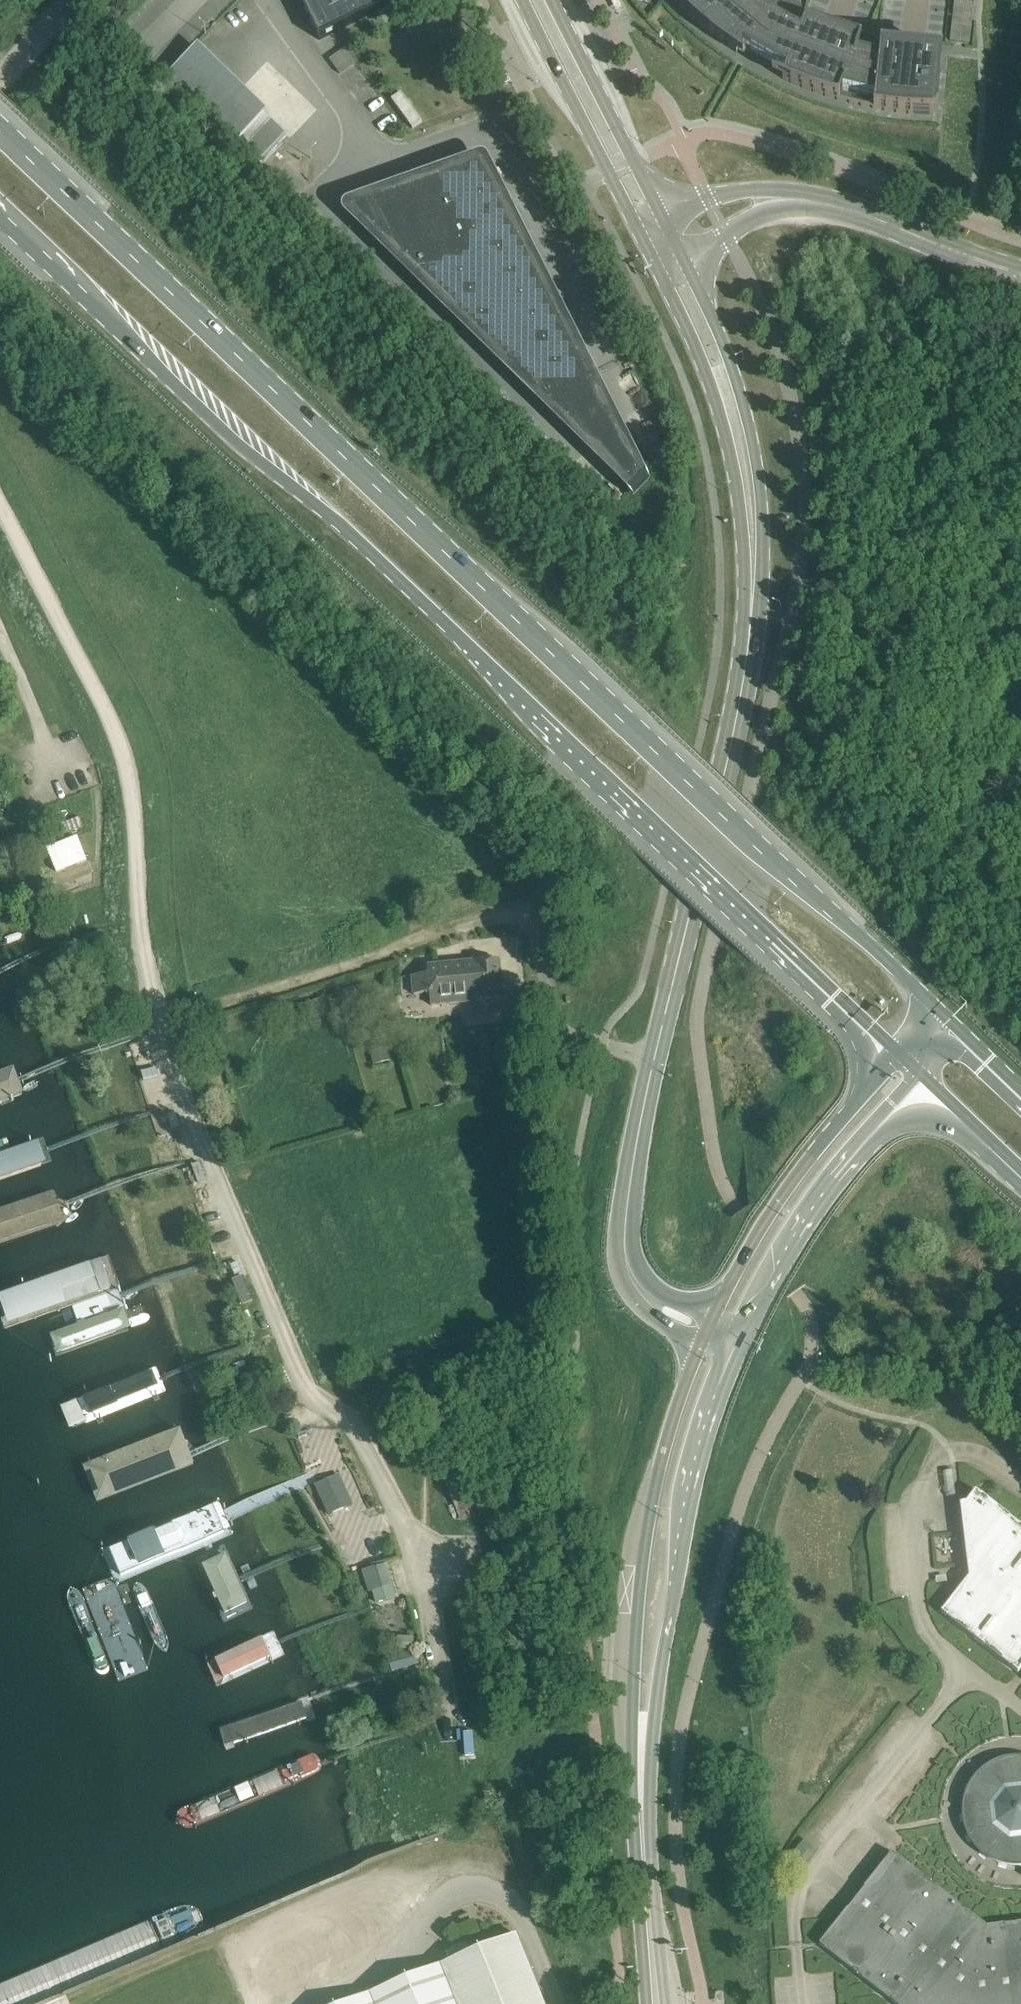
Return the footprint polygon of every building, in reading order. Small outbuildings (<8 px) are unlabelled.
[(319,40),(394,2),(393,0),(299,0),(319,40)] [(674,1),(685,11),(698,23),(707,30),(718,40),(731,49),(737,53),(742,45),(787,70),(783,79),(802,88),(821,95),(835,99),(854,105),(868,108),(882,110),(902,113),(912,114),(922,115),(933,115),(940,55),(884,49),(885,46),(881,46),(880,59),(857,53),(862,41),(859,40),(858,42),(805,22),(802,32),(787,24),(788,21),(777,16),(776,19),(768,14),(775,5),(769,0),(675,0),(674,1)] [(970,43),(974,1),(965,0),(955,0),(950,41),(970,43)] [(264,115),(196,47),(165,80),(233,146),(264,115)] [(330,61),(339,73),(355,62),(346,49),(330,61)] [(391,100),(412,129),(422,122),(401,93),(391,100)] [(286,136),(271,122),(243,150),(257,164),(286,136)] [(591,379),(481,161),(444,199),(348,208),(558,413),(591,379)] [(428,975),(412,977),(414,995),(430,994),(431,1006),(503,999),(499,960),(427,967),(428,975)] [(372,1053),(375,1067),(391,1063),(388,1050),(372,1053)] [(14,1066),(0,1072),(0,1102),(25,1092),(14,1066)] [(146,1082),(162,1077),(159,1069),(143,1074),(146,1082)] [(362,1110),(366,1123),(376,1120),(372,1107),(362,1110)] [(166,1113),(171,1127),(182,1124),(177,1110),(166,1113)] [(40,1142),(0,1155),(0,1179),(47,1164),(40,1142)] [(192,1165),(199,1183),(206,1181),(200,1163),(192,1165)] [(55,1193),(0,1211),(0,1244),(65,1223),(55,1193)] [(102,1261),(0,1296),(0,1297),(10,1325),(113,1290),(102,1261)] [(252,1300),(243,1275),(232,1279),(241,1304),(252,1300)] [(162,1389),(156,1370),(84,1399),(91,1417),(162,1389)] [(180,1428),(83,1467),(96,1502),(194,1464),(180,1428)] [(327,1517),(354,1505),(341,1474),(314,1487),(327,1517)] [(459,1519),(478,1512),(471,1490),(451,1496),(459,1519)] [(976,1491),(966,1503),(961,1504),(970,1577),(942,1612),(1018,1672),(1020,1669),(1020,1526),(976,1491)] [(215,1507),(111,1549),(121,1575),(226,1533),(215,1507)] [(227,1551),(203,1561),(225,1612),(249,1602),(227,1551)] [(372,1592),(373,1591),(376,1603),(397,1598),(388,1571),(368,1576),(372,1592)] [(398,1650),(414,1650),(414,1638),(398,1638),(398,1650)] [(222,1678),(271,1659),(263,1639),(215,1658),(222,1678)] [(392,1673),(413,1667),(409,1653),(388,1659),(392,1673)] [(305,1712),(299,1698),(240,1725),(246,1740),(305,1712)] [(477,1740),(466,1727),(457,1738),(469,1753),(477,1740)] [(322,1771),(317,1756),(191,1800),(195,1813),(322,1771)] [(1009,1759),(999,1761),(993,1763),(985,1767),(978,1774),(969,1785),(965,1795),(963,1805),(962,1816),(964,1826),(968,1839),(974,1847),(984,1855),(994,1861),(1008,1866),(1018,1867),(1020,1867),(1020,1757),(1009,1759)] [(820,1944),(896,2003),(1020,2003),(1020,1923),(987,1927),(892,1852),(820,1944)] [(516,1934),(344,2003),(545,2003),(516,1934)]
